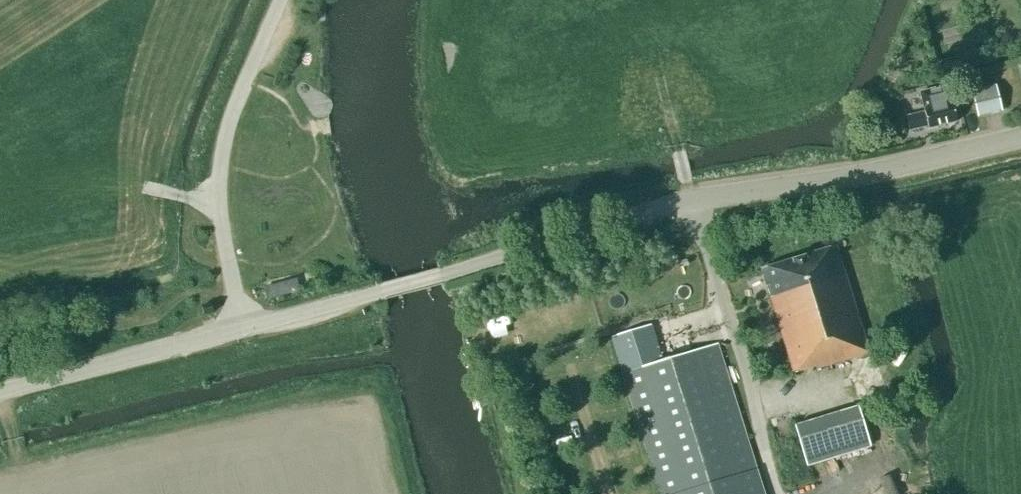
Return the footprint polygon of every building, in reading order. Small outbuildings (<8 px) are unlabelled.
[(978,117),(1002,111),(996,86),(972,92),(978,117)] [(920,95),(924,110),(924,112),(906,117),(909,131),(928,126),(929,129),(957,122),(948,87),(920,95)] [(869,353),(836,246),(761,269),(793,373),(815,366),(816,369),(860,355),(869,353)] [(264,286),(268,299),(300,291),(296,278),(264,286)] [(205,315),(214,313),(212,304),(203,306),(205,315)] [(717,344),(662,362),(651,326),(611,338),(660,493),(764,493),(756,469),(717,344)] [(871,446),(859,406),(794,425),(806,466),(871,446)] [(544,427),(550,450),(570,445),(565,422),(544,427)]
